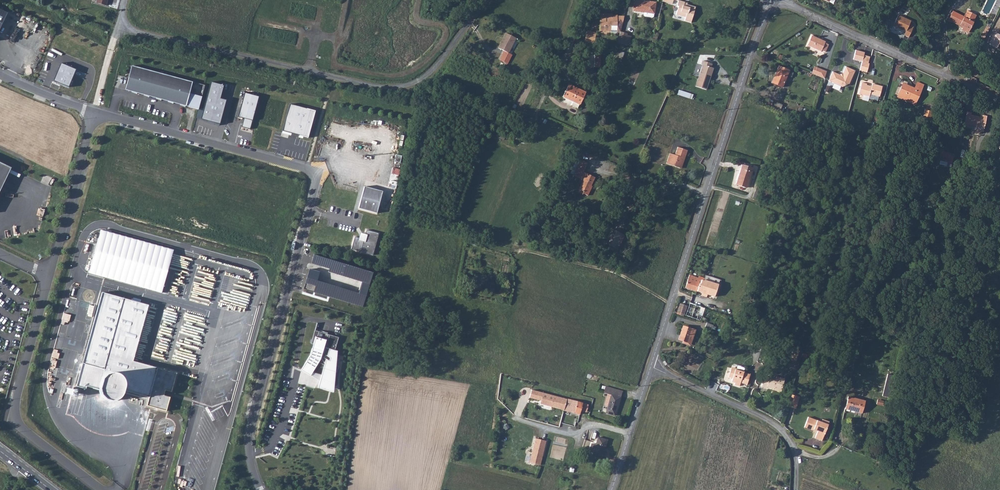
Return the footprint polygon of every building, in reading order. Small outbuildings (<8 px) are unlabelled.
[(645,0),(633,0),(632,10),(643,12),(654,14),(655,2),(645,0)] [(684,5),(676,3),(676,6),(678,7),(676,15),(685,17),(684,21),(690,22),(694,8),(684,5)] [(969,19),(972,13),(967,10),(964,15),(963,17),(952,11),(947,20),(959,26),(960,25),(962,27),(961,29),(967,32),(973,22),(969,19)] [(8,15),(0,11),(0,32),(8,15)] [(599,30),(611,30),(611,32),(619,32),(619,31),(620,31),(624,16),(616,16),(616,15),(612,15),(612,14),(599,13),(599,30)] [(906,32),(904,36),(909,38),(913,29),(908,27),(911,22),(898,16),(893,26),(906,32)] [(987,25),(981,37),(984,38),(990,26),(987,25)] [(596,33),(586,31),(584,40),(593,43),(596,33)] [(999,43),(999,35),(995,32),(989,44),(996,47),(999,43)] [(518,40),(505,34),(498,47),(503,50),(499,60),(507,64),(512,55),(511,55),(518,40)] [(812,35),(807,46),(821,52),(822,50),(826,52),(829,45),(825,43),(825,41),(812,35)] [(852,59),(862,62),(864,55),(865,52),(855,50),(852,59)] [(870,57),(864,55),(862,62),(860,70),(867,72),(869,64),(868,63),(870,57)] [(700,64),(702,65),(695,86),(705,89),(713,68),(709,67),(711,64),(701,60),(700,64)] [(61,65),(54,82),(69,89),(77,71),(61,65)] [(131,66),(124,90),(173,102),(198,109),(202,95),(189,92),(192,82),(131,66)] [(789,70),(778,66),(771,83),(782,87),(789,70)] [(814,66),(812,73),(824,78),(827,71),(814,66)] [(840,75),(832,71),(828,81),(840,87),(849,84),(855,70),(846,66),(843,73),(840,75)] [(222,84),(210,81),(200,117),(219,123),(225,99),(219,97),(222,84)] [(862,82),(859,93),(869,96),(870,93),(880,96),(882,86),(873,83),(872,86),(867,85),(867,83),(862,82)] [(896,97),(914,105),(923,85),(917,82),(914,88),(903,83),(896,97)] [(564,92),(581,101),(585,93),(568,84),(564,92)] [(258,95),(244,91),(237,115),(244,117),(242,126),(250,128),(258,95)] [(564,92),(562,97),(579,105),(581,101),(564,92)] [(290,104),(283,131),(308,137),(315,111),(290,104)] [(967,128),(975,130),(977,120),(979,121),(980,117),(970,115),(970,113),(966,112),(964,126),(968,127),(967,128)] [(981,115),(980,117),(979,121),(977,120),(975,130),(983,131),(987,116),(981,115)] [(674,155),(669,153),(666,163),(680,167),(683,158),(684,158),(687,151),(677,147),(674,155)] [(939,163),(943,164),(945,152),(943,152),(944,150),(938,149),(936,160),(939,160),(939,163)] [(954,154),(945,152),(943,164),(952,166),(954,154)] [(569,176),(576,179),(572,188),(576,191),(575,193),(576,193),(584,175),(576,172),(580,162),(575,160),(569,176)] [(752,167),(741,164),(735,184),(745,188),(752,167)] [(0,174),(0,189),(10,168),(5,165),(0,174)] [(576,193),(581,195),(584,189),(583,187),(587,176),(584,175),(576,193)] [(381,191),(364,187),(358,208),(375,213),(381,191)] [(605,246),(612,231),(605,228),(598,242),(605,246)] [(172,251),(100,231),(88,273),(160,294),(172,251)] [(378,234),(366,231),(365,236),(360,234),(359,239),(355,238),(351,250),(373,256),(378,234)] [(608,247),(615,232),(612,231),(605,246),(608,247)] [(374,272),(313,254),(311,264),(330,269),(329,272),(361,281),(358,293),(307,278),(305,283),(315,286),(313,292),(363,307),(374,272)] [(685,288),(696,292),(699,284),(701,284),(702,280),(703,280),(703,278),(699,277),(698,279),(689,276),(685,288)] [(696,292),(715,298),(720,282),(704,277),(703,278),(703,280),(702,280),(701,284),(699,284),(696,292)] [(121,386),(121,390),(147,398),(145,406),(164,412),(168,398),(162,396),(163,391),(169,392),(175,374),(131,361),(147,306),(101,293),(74,386),(84,389),(85,386),(97,390),(98,386),(101,381),(107,378),(114,378),(119,382),(121,386)] [(701,307),(689,303),(685,315),(697,319),(701,307)] [(680,304),(676,314),(683,316),(687,306),(680,304)] [(695,329),(682,325),(677,342),(690,346),(695,329)] [(305,364),(301,370),(310,376),(310,375),(320,381),(318,388),(333,393),(334,384),(335,371),(337,372),(339,366),(335,365),(336,359),(333,358),(334,354),(336,355),(337,351),(335,350),(338,337),(315,330),(311,344),(315,345),(314,349),(312,348),(310,355),(305,364)] [(743,371),(731,368),(728,376),(732,378),(731,382),(735,383),(735,385),(740,386),(741,383),(747,385),(750,374),(744,373),(743,371)] [(119,396),(121,390),(121,386),(119,382),(114,378),(107,378),(101,381),(98,386),(97,390),(99,396),(103,400),(109,401),(115,400),(119,396)] [(775,382),(765,379),(763,388),(768,389),(769,388),(774,389),(774,391),(781,393),(785,381),(776,378),(775,382)] [(616,415),(623,392),(606,387),(604,393),(608,394),(611,395),(608,407),(606,412),(616,415)] [(540,401),(542,392),(531,389),(529,398),(540,401)] [(542,392),(540,401),(540,403),(564,410),(567,398),(542,392)] [(865,401),(847,397),(844,409),(862,413),(865,401)] [(567,398),(564,410),(580,414),(581,410),(583,402),(567,398)] [(829,422),(822,419),(821,422),(808,417),(804,427),(817,432),(815,439),(822,441),(829,422)] [(595,444),(591,442),(588,450),(593,452),(592,453),(603,456),(608,439),(597,436),(595,444)] [(540,464),(546,441),(535,438),(529,462),(540,464)]
